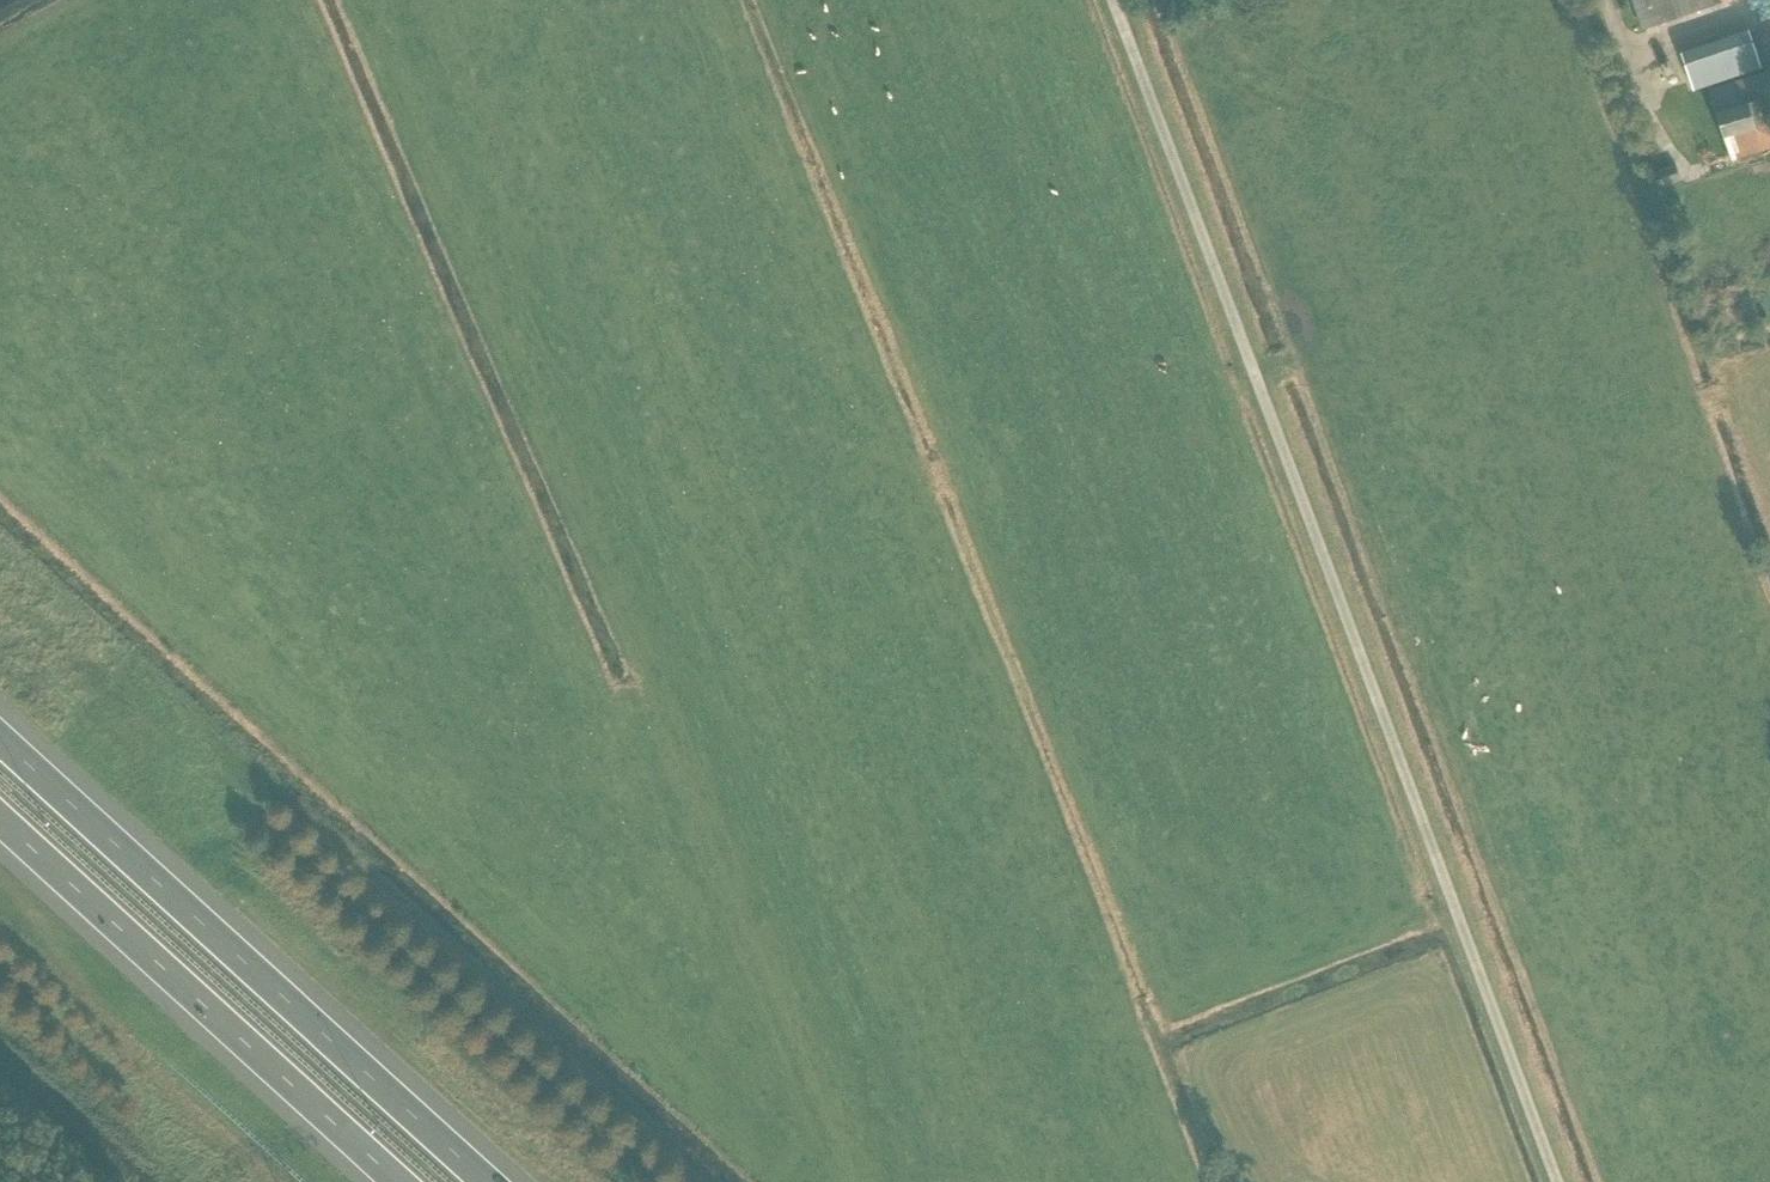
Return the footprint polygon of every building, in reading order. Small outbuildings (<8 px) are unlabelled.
[(1715,4),(1714,0),(1633,0),(1643,28),(1715,4)] [(1692,90),(1762,72),(1753,36),(1683,53),(1692,90)] [(1732,159),(1769,148),(1769,89),(1765,72),(1710,88),(1732,159)]
